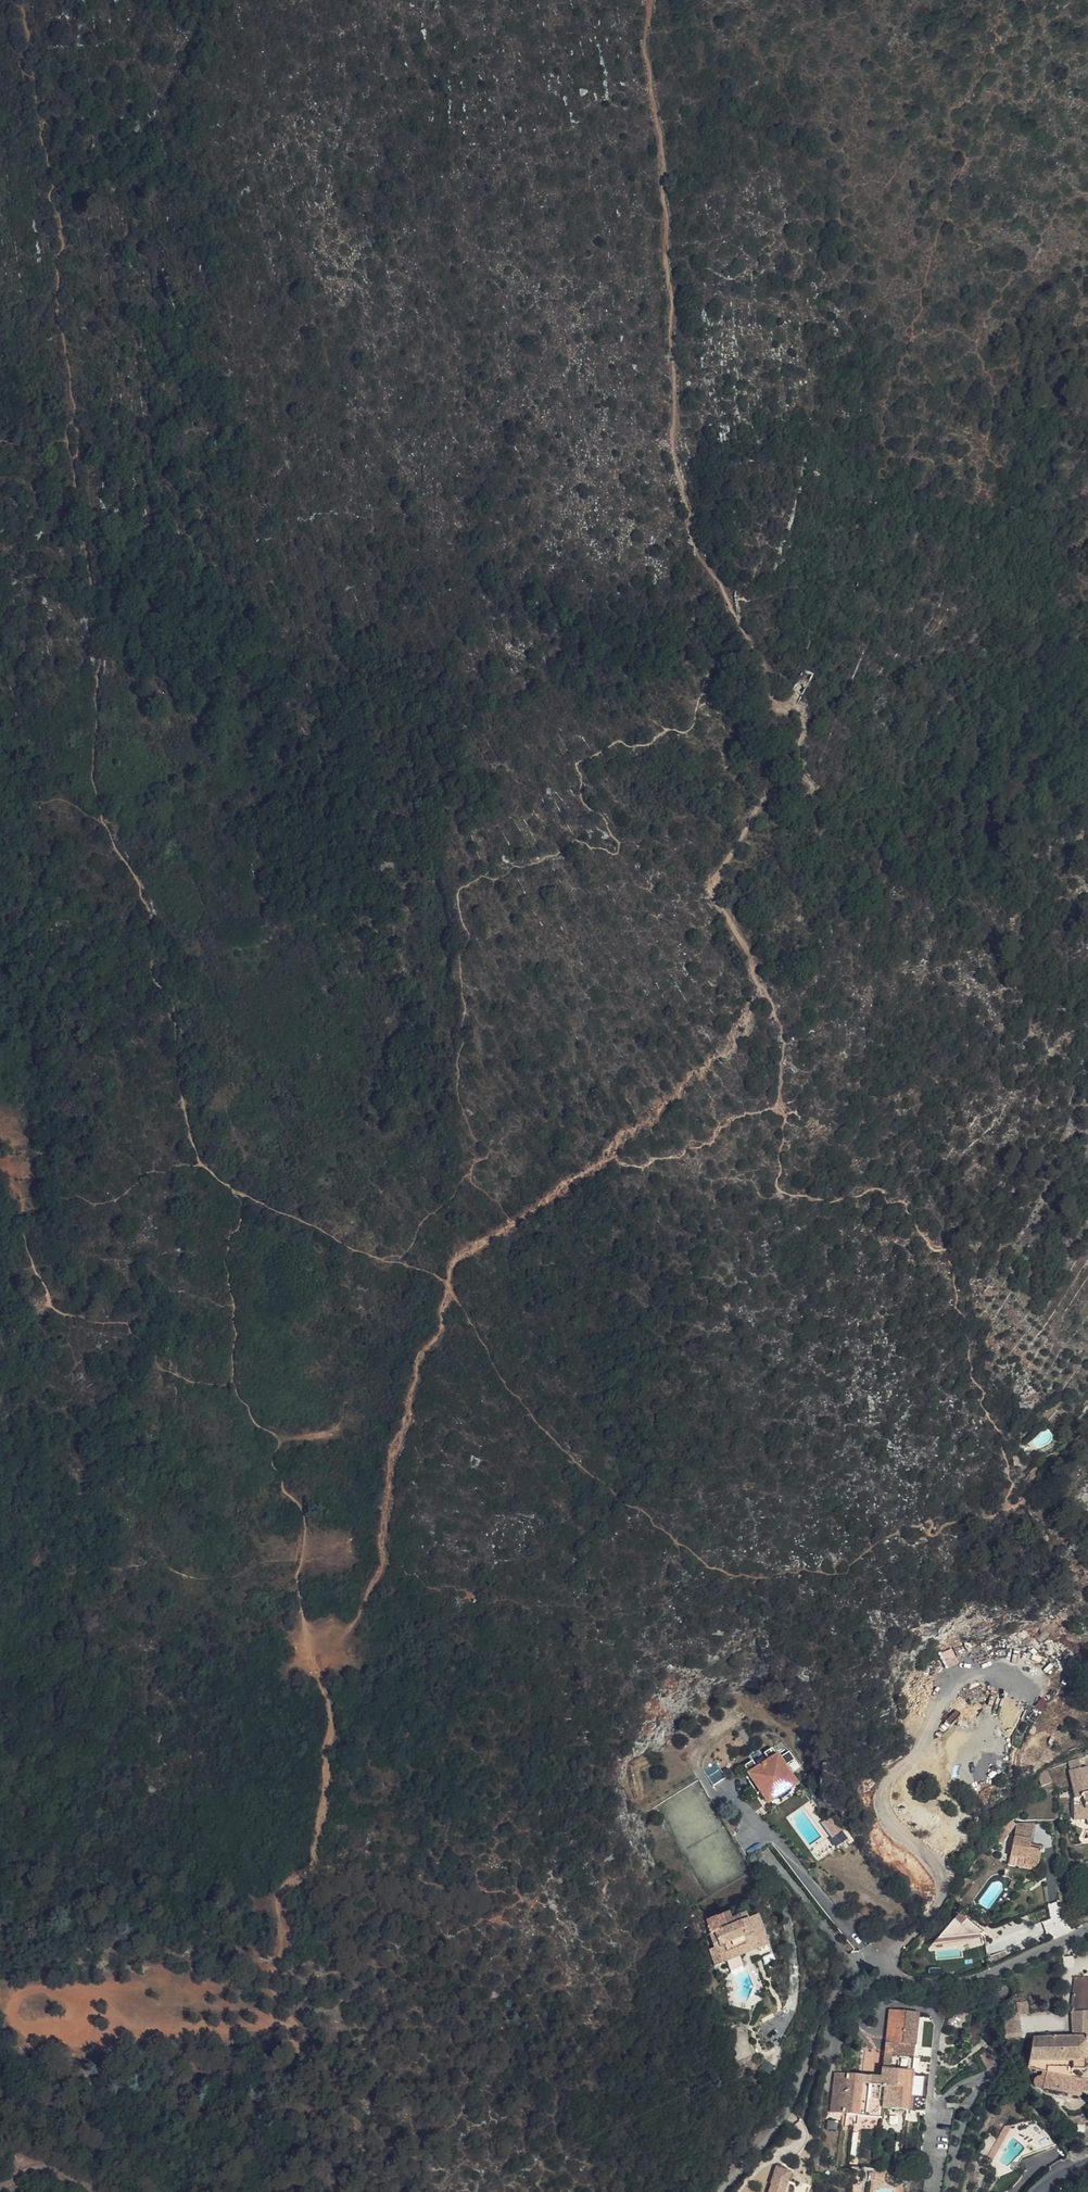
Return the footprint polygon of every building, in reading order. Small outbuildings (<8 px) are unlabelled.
[(790,698),(799,703),(813,674),(803,669),(790,698)] [(1080,1547),(1074,1541),(1069,1546),(1074,1551),(1080,1547)] [(754,1780),(750,1783),(757,1795),(762,1792),(768,1802),(796,1784),(789,1774),(793,1772),(788,1765),(796,1759),(790,1751),(779,1757),(772,1748),(764,1753),(769,1761),(757,1768),(752,1760),(744,1766),(752,1776),(754,1780)] [(1085,1758),(1069,1759),(1070,1767),(1086,1766),(1085,1758)] [(713,1787),(727,1778),(716,1763),(704,1771),(713,1787)] [(1067,1813),(1075,1813),(1076,1819),(1087,1814),(1087,1779),(1084,1781),(1078,1766),(1062,1774),(1070,1797),(1066,1798),(1067,1813)] [(1076,1819),(1079,1829),(1087,1826),(1087,1814),(1076,1819)] [(1003,1823),(993,1835),(994,1836),(999,1839),(1013,1819),(1008,1816),(1007,1818),(1003,1823)] [(1031,1824),(1014,1820),(1011,1834),(1028,1838),(1031,1824)] [(1006,1853),(1016,1855),(1022,1857),(1021,1861),(1034,1865),(1038,1849),(1025,1846),(1026,1841),(1028,1838),(1011,1834),(1006,1853)] [(1022,1857),(1016,1855),(1013,1870),(1032,1874),(1034,1865),(1021,1861),(1022,1857)] [(953,1953),(966,1939),(975,1947),(985,1935),(959,1912),(937,1939),(953,1953)] [(752,1935),(757,1951),(763,1966),(775,1962),(758,1916),(748,1920),(744,1913),(731,1919),(728,1913),(705,1921),(708,1929),(704,1930),(706,1935),(703,1937),(707,1948),(712,1946),(713,1949),(708,1950),(714,1966),(733,1959),(732,1955),(747,1949),(743,1938),(752,1935)] [(748,1954),(757,1951),(752,1935),(743,1938),(747,1949),(748,1954)] [(733,1959),(748,1954),(747,1949),(732,1955),(733,1959)] [(1028,2068),(1048,2072),(1049,2067),(1076,2066),(1076,2069),(1086,2070),(1087,2057),(1087,1978),(1076,1977),(1073,2010),(1075,2036),(1033,2039),(1028,2057),(1028,2068)] [(1028,2012),(1027,2002),(1016,2002),(1018,2014),(1028,2012)] [(907,2012),(891,2010),(887,2044),(903,2045),(907,2012)] [(920,2014),(907,2012),(903,2045),(887,2044),(883,2078),(835,2073),(831,2113),(882,2118),(883,2109),(909,2112),(920,2014)] [(989,2050),(980,2056),(988,2070),(998,2065),(989,2050)] [(1048,2072),(1047,2076),(1043,2076),(1040,2077),(1038,2080),(1037,2083),(1039,2086),(1042,2088),(1080,2095),(1081,2091),(1087,2092),(1087,2080),(1048,2072)] [(962,2104),(948,2102),(945,2124),(953,2125),(955,2111),(961,2112),(962,2104)] [(860,2133),(850,2132),(848,2156),(857,2157),(860,2133)] [(992,2156),(1000,2144),(998,2143),(1000,2140),(994,2136),(986,2150),(992,2156)] [(797,2183),(794,2182),(797,2171),(782,2167),(777,2184),(778,2184),(776,2191),(794,2191),(797,2183)] [(878,2186),(898,2188),(897,2191),(905,2191),(906,2185),(890,2183),(891,2178),(879,2176),(878,2186)]
